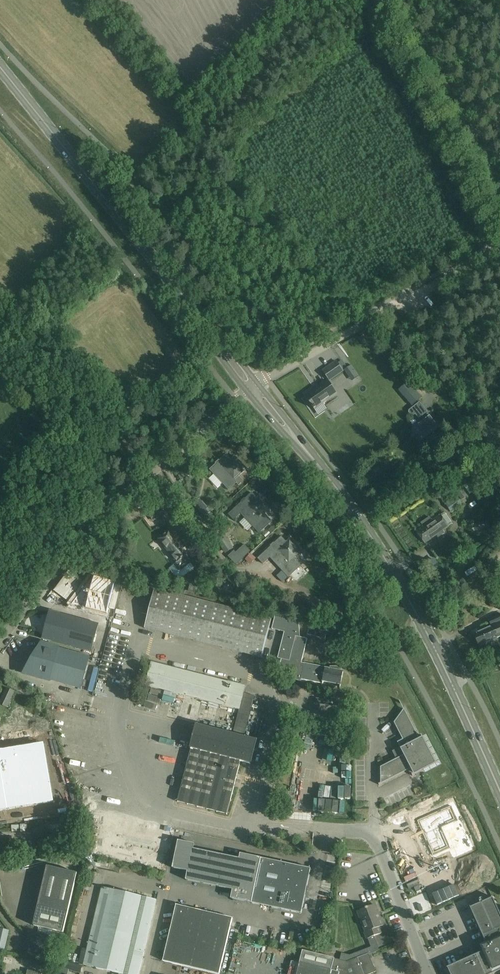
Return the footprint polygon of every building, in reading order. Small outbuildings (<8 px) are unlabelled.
[(329,381),(343,372),(336,361),(323,371),(329,381)] [(352,381),(358,376),(351,366),(345,370),(352,381)] [(314,405),(312,406),(314,408),(335,393),(326,380),(306,395),(314,405)] [(408,383),(399,391),(412,406),(421,398),(408,383)] [(434,423),(428,417),(418,425),(423,431),(415,437),(425,449),(445,434),(435,422),(434,423)] [(133,464),(140,458),(125,440),(117,447),(133,464)] [(231,451),(211,469),(229,489),(237,482),(235,480),(247,468),(231,451)] [(459,483),(453,487),(462,500),(468,496),(459,483)] [(462,503),(452,489),(441,497),(451,512),(462,503)] [(261,494),(257,498),(253,493),(230,514),(235,519),(242,513),(259,533),(272,521),(265,514),(273,507),(261,494)] [(195,505),(203,514),(207,509),(199,501),(195,505)] [(207,509),(203,514),(205,515),(203,517),(207,520),(214,513),(211,509),(209,511),(207,509)] [(425,543),(437,535),(438,537),(444,533),(443,531),(449,527),(449,526),(453,523),(445,512),(441,515),(440,514),(432,520),(430,517),(421,523),(423,526),(417,531),(425,543)] [(187,555),(179,545),(180,543),(169,529),(158,538),(177,563),(174,565),(179,571),(182,571),(191,562),(192,560),(187,555)] [(214,535),(225,553),(233,548),(221,530),(214,535)] [(283,581),(288,576),(289,577),(302,565),(295,558),(302,551),(290,539),(287,542),(282,537),(259,558),(263,563),(270,557),(278,565),(273,570),(283,581)] [(229,556),(236,565),(251,551),(245,545),(237,552),(235,550),(229,556)] [(83,582),(69,571),(54,591),(69,601),(83,582)] [(93,577),(70,607),(71,606),(85,610),(106,616),(115,584),(93,578),(93,579),(92,579),(93,578),(93,577)] [(185,596),(186,590),(171,586),(170,592),(155,588),(145,628),(262,658),(272,618),(185,596)] [(198,588),(196,593),(208,596),(209,591),(198,588)] [(42,639),(91,652),(99,624),(50,611),(42,639)] [(326,667),(304,663),(303,663),(301,662),(307,639),(300,637),(298,619),(276,613),(272,629),(287,633),(286,640),(283,639),(278,658),(284,660),(282,667),(290,670),(288,678),(301,682),(302,680),(322,684),(323,684),(323,682),(340,685),(339,687),(340,687),(343,672),(340,671),(340,670),(342,670),(341,666),(338,666),(338,667),(334,667),(334,666),(329,666),(329,669),(325,668),(326,667)] [(489,620),(492,626),(475,634),(480,646),(487,643),(489,648),(498,643),(496,639),(499,637),(499,615),(489,620)] [(326,638),(329,627),(311,622),(308,634),(326,638)] [(111,630),(117,631),(116,637),(125,639),(127,627),(112,624),(111,630)] [(37,642),(28,674),(81,689),(90,657),(37,642)] [(152,662),(146,685),(240,709),(234,734),(196,724),(190,748),(191,748),(178,802),(227,814),(241,761),(252,764),(258,740),(244,737),(255,695),(244,693),(246,686),(152,662)] [(8,686),(24,693),(27,687),(11,679),(8,686)] [(8,707),(15,691),(7,687),(0,701),(0,704),(8,707)] [(84,702),(88,696),(81,692),(77,698),(84,702)] [(404,709),(394,723),(403,740),(397,742),(402,751),(398,754),(399,757),(380,767),(381,783),(379,784),(379,785),(411,769),(412,772),(414,775),(436,764),(423,737),(419,739),(404,709)] [(77,710),(76,719),(87,720),(88,711),(77,710)] [(44,743),(0,750),(0,811),(54,802),(44,743)] [(402,778),(405,788),(411,786),(408,776),(402,778)] [(402,789),(404,796),(413,794),(411,787),(402,789)] [(454,805),(420,819),(436,854),(453,847),(444,826),(459,820),(460,819),(454,805)] [(51,834),(48,824),(32,828),(35,838),(51,834)] [(173,868),(188,871),(187,880),(234,890),(232,898),(302,913),(306,895),(309,895),(309,886),(308,886),(312,868),(241,853),(240,858),(194,849),(195,844),(179,840),(173,868)] [(48,866),(38,906),(34,925),(64,932),(78,873),(48,866)] [(84,964),(97,967),(97,968),(120,973),(139,973),(157,900),(103,887),(84,964)] [(430,888),(425,890),(428,900),(434,898),(430,888)] [(483,951),(447,968),(448,968),(450,973),(493,973),(499,971),(499,914),(492,897),(492,898),(471,908),(470,907),(487,946),(488,947),(486,950),(485,951),(485,950),(483,951)] [(164,961),(220,973),(234,918),(177,904),(164,961)] [(367,938),(369,938),(373,936),(382,933),(379,927),(384,925),(382,918),(380,919),(375,904),(358,911),(365,932),(364,932),(367,938)] [(297,973),(369,973),(376,971),(369,953),(378,949),(373,936),(369,938),(372,946),(350,954),(342,952),(340,960),(303,951),(297,973)] [(26,940),(22,956),(50,963),(53,947),(26,940)] [(62,968),(80,972),(82,966),(64,961),(62,968)]
